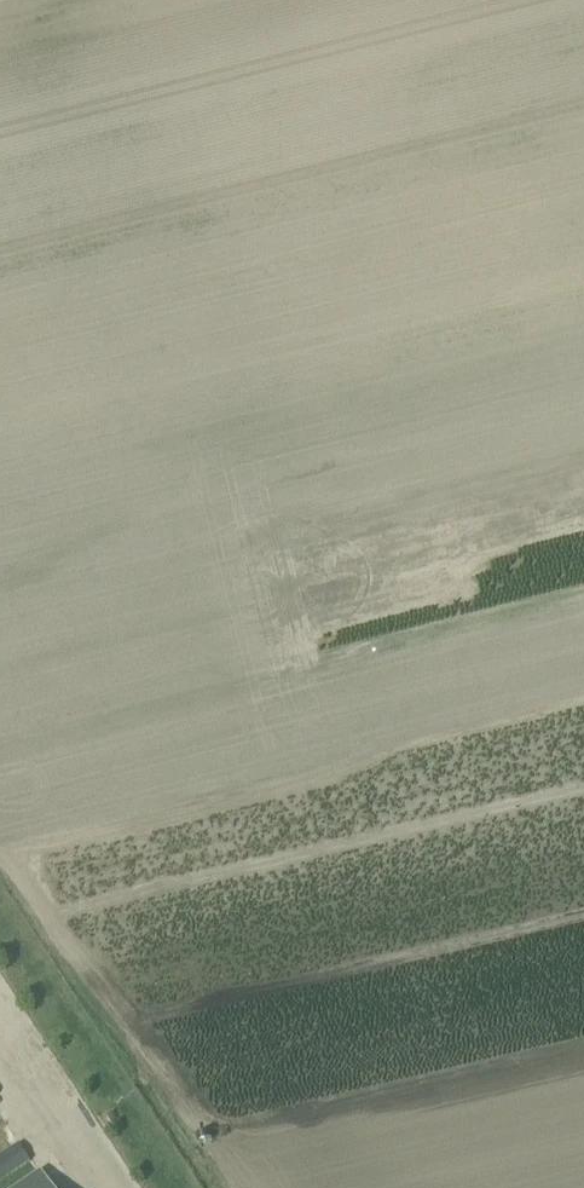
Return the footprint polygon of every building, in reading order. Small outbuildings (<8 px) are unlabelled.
[(35,1173),(0,1115),(0,1181),(4,1187),(10,1187),(35,1173)] [(42,1177),(25,1187),(50,1187),(42,1177)]
